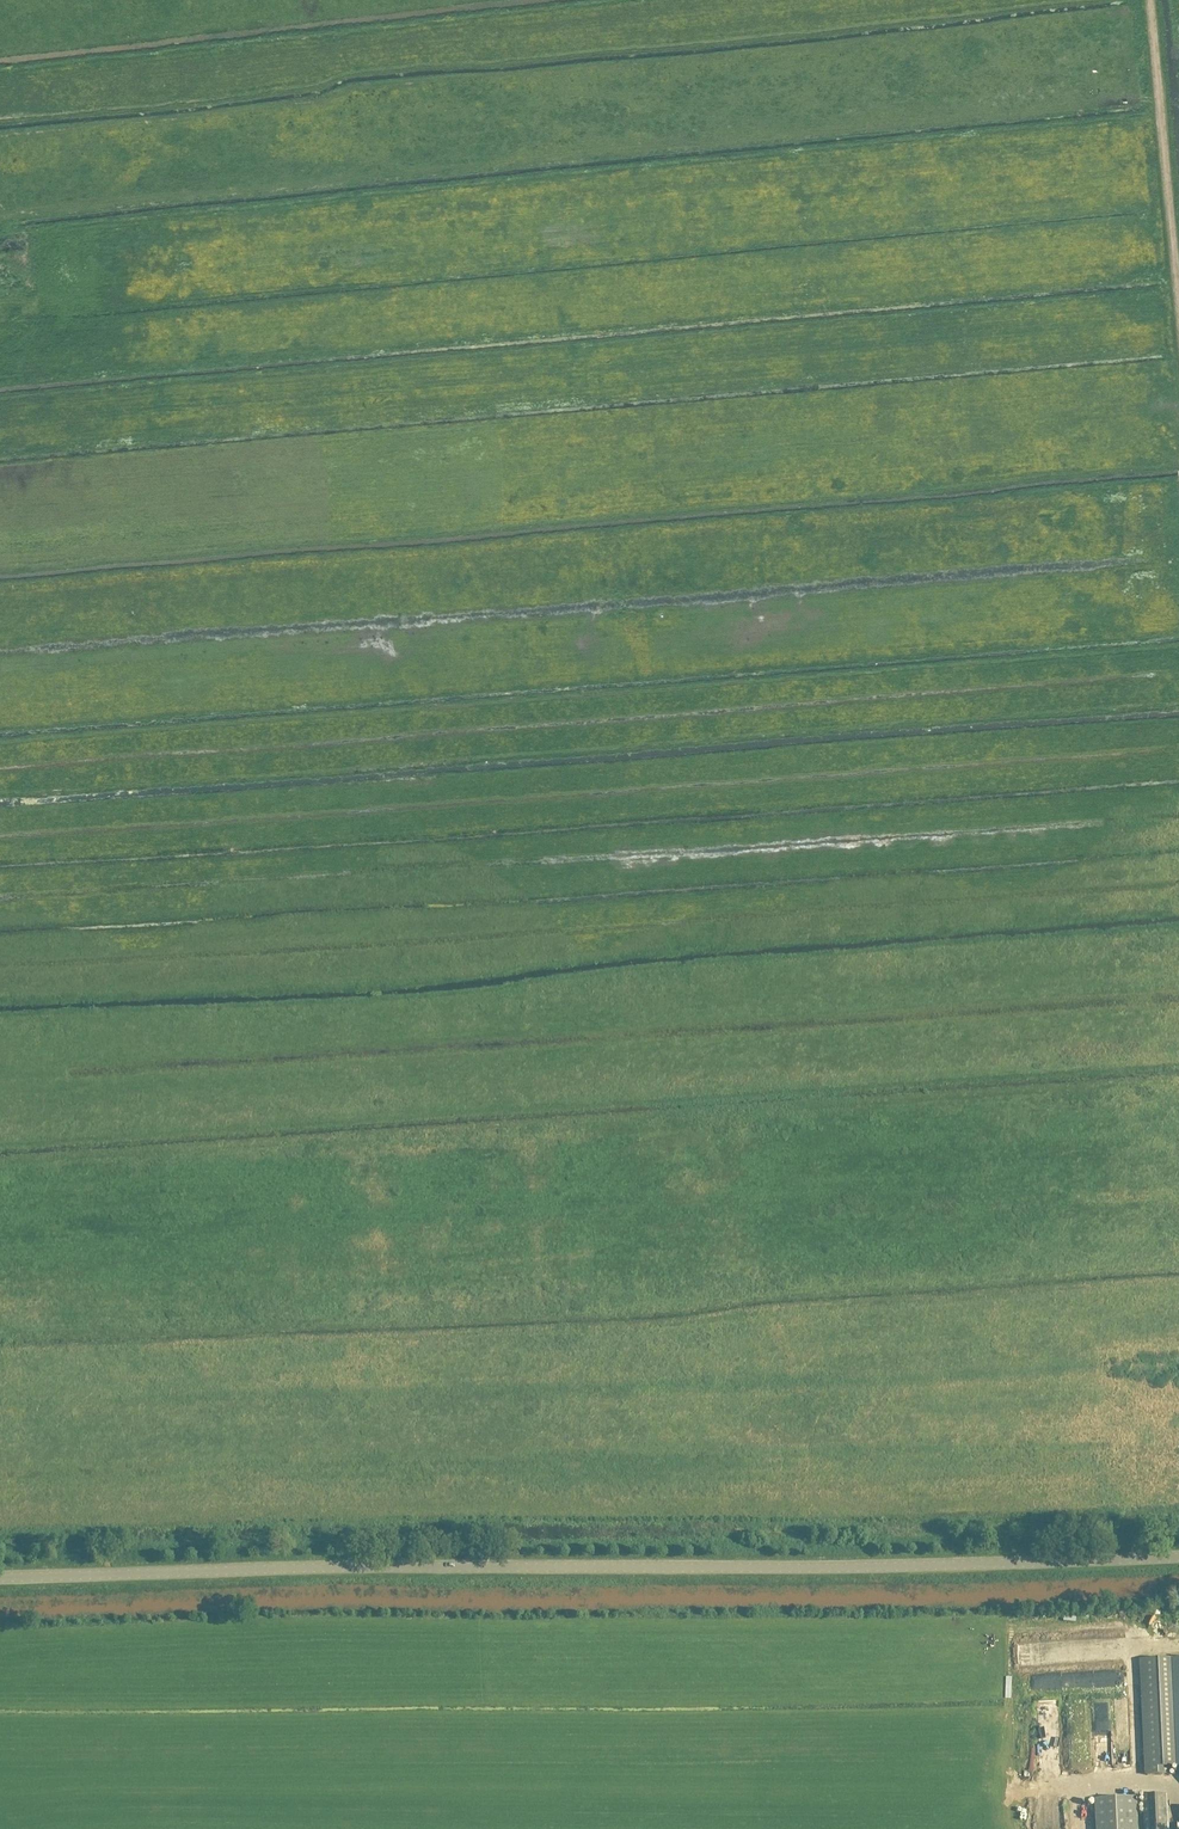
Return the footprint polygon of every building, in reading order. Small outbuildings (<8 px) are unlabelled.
[(1141,1661),(1147,1776),(1168,1775),(1168,1768),(1178,1767),(1178,1659),(1141,1661)] [(1123,1702),(1089,1707),(1091,1719),(1096,1718),(1098,1729),(1116,1726),(1118,1737),(1128,1735),(1123,1702)] [(1069,1752),(1085,1751),(1084,1705),(1068,1705),(1069,1752)] [(1097,1741),(1097,1757),(1107,1757),(1107,1741),(1097,1741)] [(1127,1743),(1116,1744),(1117,1766),(1128,1766),(1127,1743)] [(1066,1771),(1084,1771),(1085,1761),(1067,1761),(1066,1771)] [(1142,1795),(1144,1828),(1167,1828),(1165,1793),(1142,1795)] [(1095,1828),(1136,1828),(1135,1798),(1094,1800),(1095,1828)]
